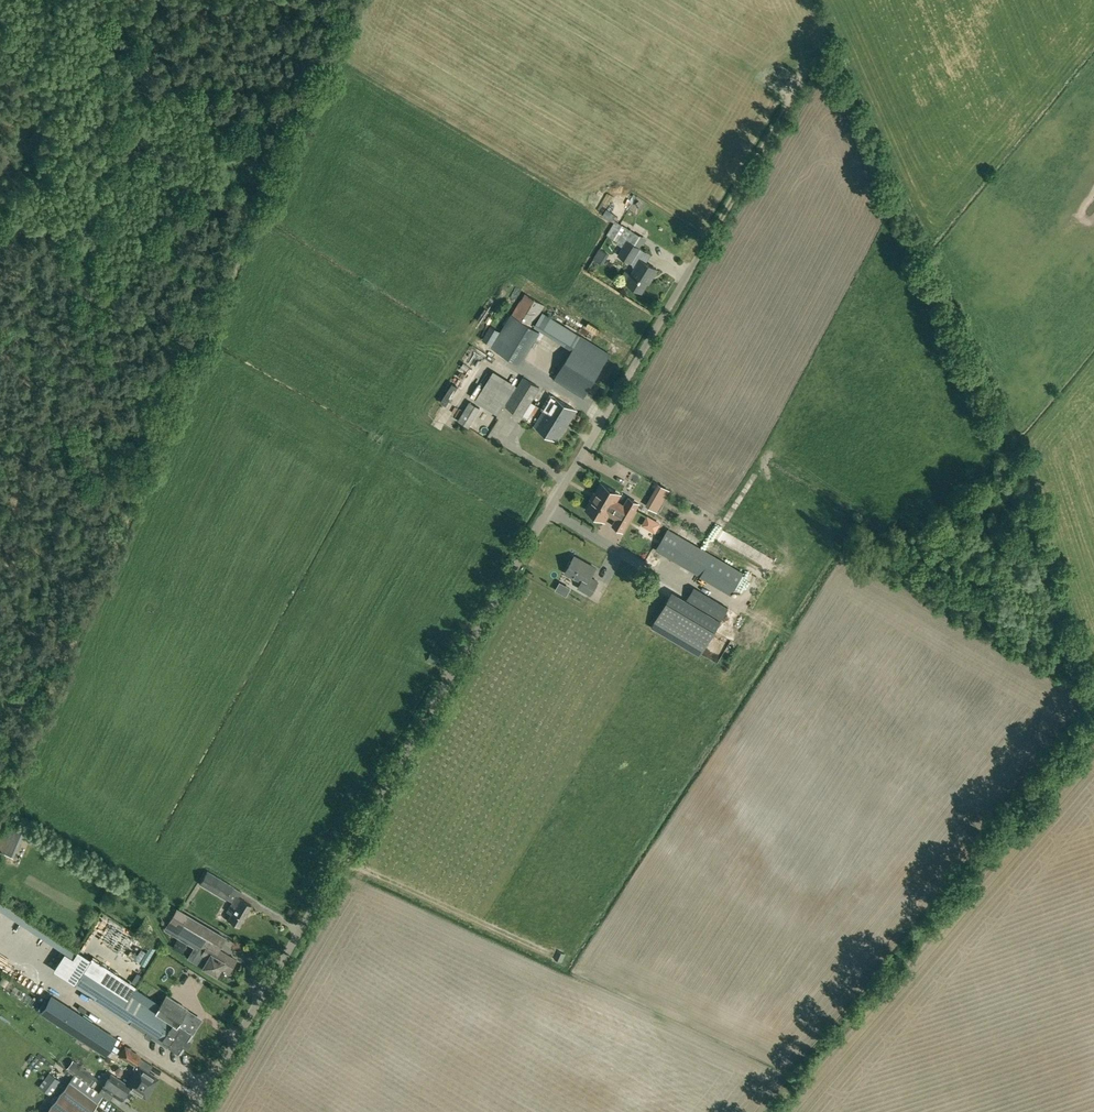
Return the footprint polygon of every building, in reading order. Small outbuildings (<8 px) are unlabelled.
[(781,69),(777,77),(785,81),(789,73),(781,69)] [(633,191),(626,202),(631,205),(638,194),(633,191)] [(631,262),(640,248),(646,237),(618,220),(609,234),(625,244),(619,255),(631,262)] [(594,258),(602,263),(608,253),(606,251),(600,248),(596,255),(594,258)] [(647,286),(646,284),(651,277),(652,278),(657,269),(641,259),(631,275),(632,276),(628,283),(642,292),(643,289),(644,289),(647,286)] [(513,314),(493,347),(519,364),(540,331),(531,326),(545,304),(526,292),(513,314)] [(610,354),(581,336),(543,312),(535,325),(573,349),(554,378),(584,397),(610,354)] [(491,326),(483,339),(492,345),(501,331),(491,326)] [(551,357),(555,361),(563,354),(559,350),(551,357)] [(489,376),(474,400),(497,415),(512,391),(489,376)] [(522,415),(540,387),(524,377),(506,406),(522,415)] [(534,426),(558,441),(576,410),(553,396),(534,426)] [(471,402),(459,421),(469,427),(480,408),(471,402)] [(620,494),(601,484),(587,509),(605,520),(608,513),(617,518),(613,525),(623,530),(638,503),(629,498),(624,506),(616,501),(620,494)] [(668,490),(657,484),(649,498),(653,500),(649,507),(656,511),(668,490)] [(732,593),(743,573),(668,529),(656,549),(732,593)] [(591,594),(598,582),(590,577),(596,568),(574,556),(565,572),(586,584),(583,589),(591,594)] [(559,583),(555,591),(566,597),(570,589),(559,583)] [(694,587),(687,599),(703,609),(711,597),(694,587)] [(701,654),(715,629),(667,600),(652,625),(701,654)] [(430,652),(426,661),(434,665),(438,657),(430,652)] [(11,855),(16,845),(0,838),(0,850),(11,855)] [(226,899),(234,886),(207,870),(200,883),(226,899)] [(1012,904),(1021,894),(1017,891),(1009,901),(1012,904)] [(228,919),(239,925),(251,905),(236,896),(227,911),(232,913),(228,919)] [(191,959),(203,966),(216,974),(221,967),(225,966),(226,970),(230,972),(237,960),(219,949),(226,937),(187,914),(178,909),(170,923),(202,942),(193,959),(191,958),(191,959)] [(43,927),(39,932),(73,954),(76,948),(43,927)] [(558,950),(554,958),(561,962),(565,954),(558,950)] [(89,961),(75,983),(95,997),(93,999),(167,1047),(168,1045),(181,1053),(185,1046),(187,1047),(191,1041),(189,1040),(194,1033),(187,1028),(193,1018),(186,1013),(188,1009),(166,994),(160,1003),(91,958),(89,961)] [(40,1009),(39,1011),(105,1054),(116,1038),(50,994),(47,998),(40,1009)] [(40,1009),(47,998),(45,997),(38,1007),(40,1009)] [(130,1086),(145,1097),(158,1078),(140,1066),(144,1059),(125,1047),(120,1055),(135,1065),(133,1067),(137,1070),(127,1084),(130,1086)] [(75,1073),(88,1084),(95,1076),(81,1065),(75,1073)] [(49,1072),(39,1086),(50,1094),(60,1080),(49,1072)] [(103,1096),(74,1074),(45,1111),(91,1111),(103,1096)] [(121,1099),(130,1086),(127,1084),(112,1074),(103,1087),(121,1099)]
